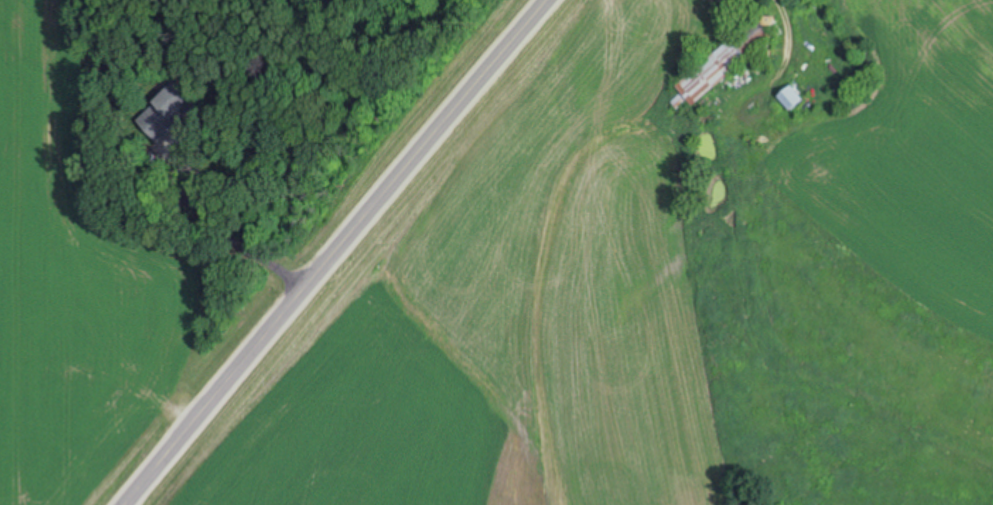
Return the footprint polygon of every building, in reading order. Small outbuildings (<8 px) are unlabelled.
[(673,87),(679,95),(669,103),(679,115),(777,34),(769,25),(768,25),(759,15),(673,87)] [(138,121),(158,144),(204,103),(183,79),(138,121)] [(788,114),(803,103),(791,86),(776,97),(788,114)]
